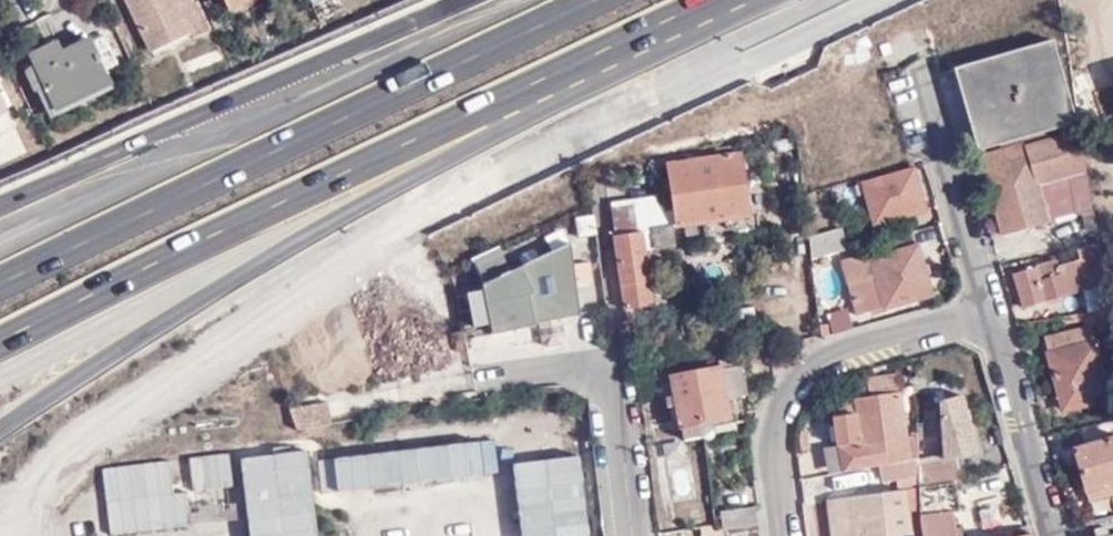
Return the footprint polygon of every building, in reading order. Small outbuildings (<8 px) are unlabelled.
[(195,3),(180,9),(176,0),(128,0),(152,50),(192,31),(194,36),(209,29),(197,2),(195,3)] [(195,3),(193,0),(176,0),(180,9),(195,3)] [(202,2),(214,29),(225,25),(213,3),(210,4),(209,0),(206,0),(202,2)] [(1000,8),(980,17),(986,30),(1006,20),(1000,8)] [(55,105),(109,80),(89,38),(61,51),(56,41),(30,54),(35,65),(55,105)] [(1013,77),(1030,135),(1074,121),(1052,42),(1005,56),(1002,79),(1013,77)] [(1005,56),(955,70),(979,150),(1030,135),(1013,77),(1002,79),(1005,56)] [(112,87),(109,80),(55,105),(35,65),(30,68),(36,80),(30,83),(34,91),(37,90),(49,116),(112,87)] [(137,86),(128,91),(133,101),(142,97),(137,86)] [(1022,146),(981,157),(1002,235),(1069,217),(1085,214),(1095,212),(1081,131),(1034,146),(1027,147),(1022,146)] [(769,186),(763,151),(670,164),(678,225),(749,216),(747,190),(769,186)] [(913,169),(855,186),(859,195),(867,194),(871,211),(875,224),(925,209),(913,169)] [(859,195),(855,186),(840,191),(848,218),(871,211),(867,194),(859,195)] [(645,230),(667,227),(663,199),(610,208),(613,237),(645,231),(645,230)] [(1088,233),(1099,232),(1095,212),(1085,214),(1088,233)] [(577,238),(597,234),(593,214),(573,218),(577,238)] [(613,237),(629,334),(641,332),(639,308),(654,306),(646,248),(651,248),(659,249),(675,246),(673,226),(667,227),(645,230),(645,231),(613,237)] [(810,235),(813,261),(848,251),(842,227),(810,235)] [(931,294),(913,233),(867,245),(877,277),(853,283),(861,314),(931,294)] [(1101,244),(1077,249),(1080,260),(1103,256),(1101,244)] [(576,247),(488,290),(498,335),(585,316),(576,247)] [(1025,308),(1087,290),(1080,261),(1062,265),(1059,261),(1014,273),(1025,308)] [(306,320),(297,327),(294,327),(304,377),(420,356),(410,301),(306,320)] [(851,328),(844,307),(824,314),(832,335),(851,328)] [(1112,329),(1112,316),(1112,308),(1089,312),(1091,323),(1097,322),(1099,331),(1112,329)] [(1046,339),(1061,398),(1089,391),(1090,395),(1109,390),(1092,327),(1046,339)] [(733,357),(718,360),(719,368),(673,377),(679,426),(682,426),(704,422),(729,417),(727,396),(745,393),(741,368),(735,369),(733,357)] [(869,399),(901,394),(898,373),(867,378),(869,399)] [(1089,391),(1061,398),(1064,411),(1092,404),(1090,395),(1089,391)] [(910,459),(919,457),(918,436),(907,438),(903,411),(911,410),(908,393),(901,394),(869,399),(857,401),(858,413),(839,417),(836,417),(839,446),(842,472),(883,464),(910,459)] [(297,429),(331,422),(327,401),(290,408),(297,429)] [(838,404),(839,417),(858,413),(857,401),(838,404)] [(704,422),(682,426),(684,440),(705,436),(704,422)] [(1074,448),(1089,501),(1112,495),(1112,438),(1074,448)] [(824,449),(828,474),(842,472),(839,446),(824,449)] [(912,474),(910,459),(883,464),(885,480),(912,474)] [(920,492),(957,482),(951,460),(920,467),(920,492)] [(957,482),(920,492),(918,493),(923,532),(924,535),(958,535),(955,513),(961,513),(957,482)] [(918,493),(917,489),(836,501),(839,521),(832,522),(834,535),(894,535),(923,532),(918,493)] [(839,521),(836,501),(829,501),(832,522),(839,521)] [(724,535),(760,535),(755,507),(721,512),(724,535)] [(961,513),(955,513),(958,535),(964,535),(961,513)] [(1086,521),(1090,535),(1112,535),(1112,515),(1086,521)]
